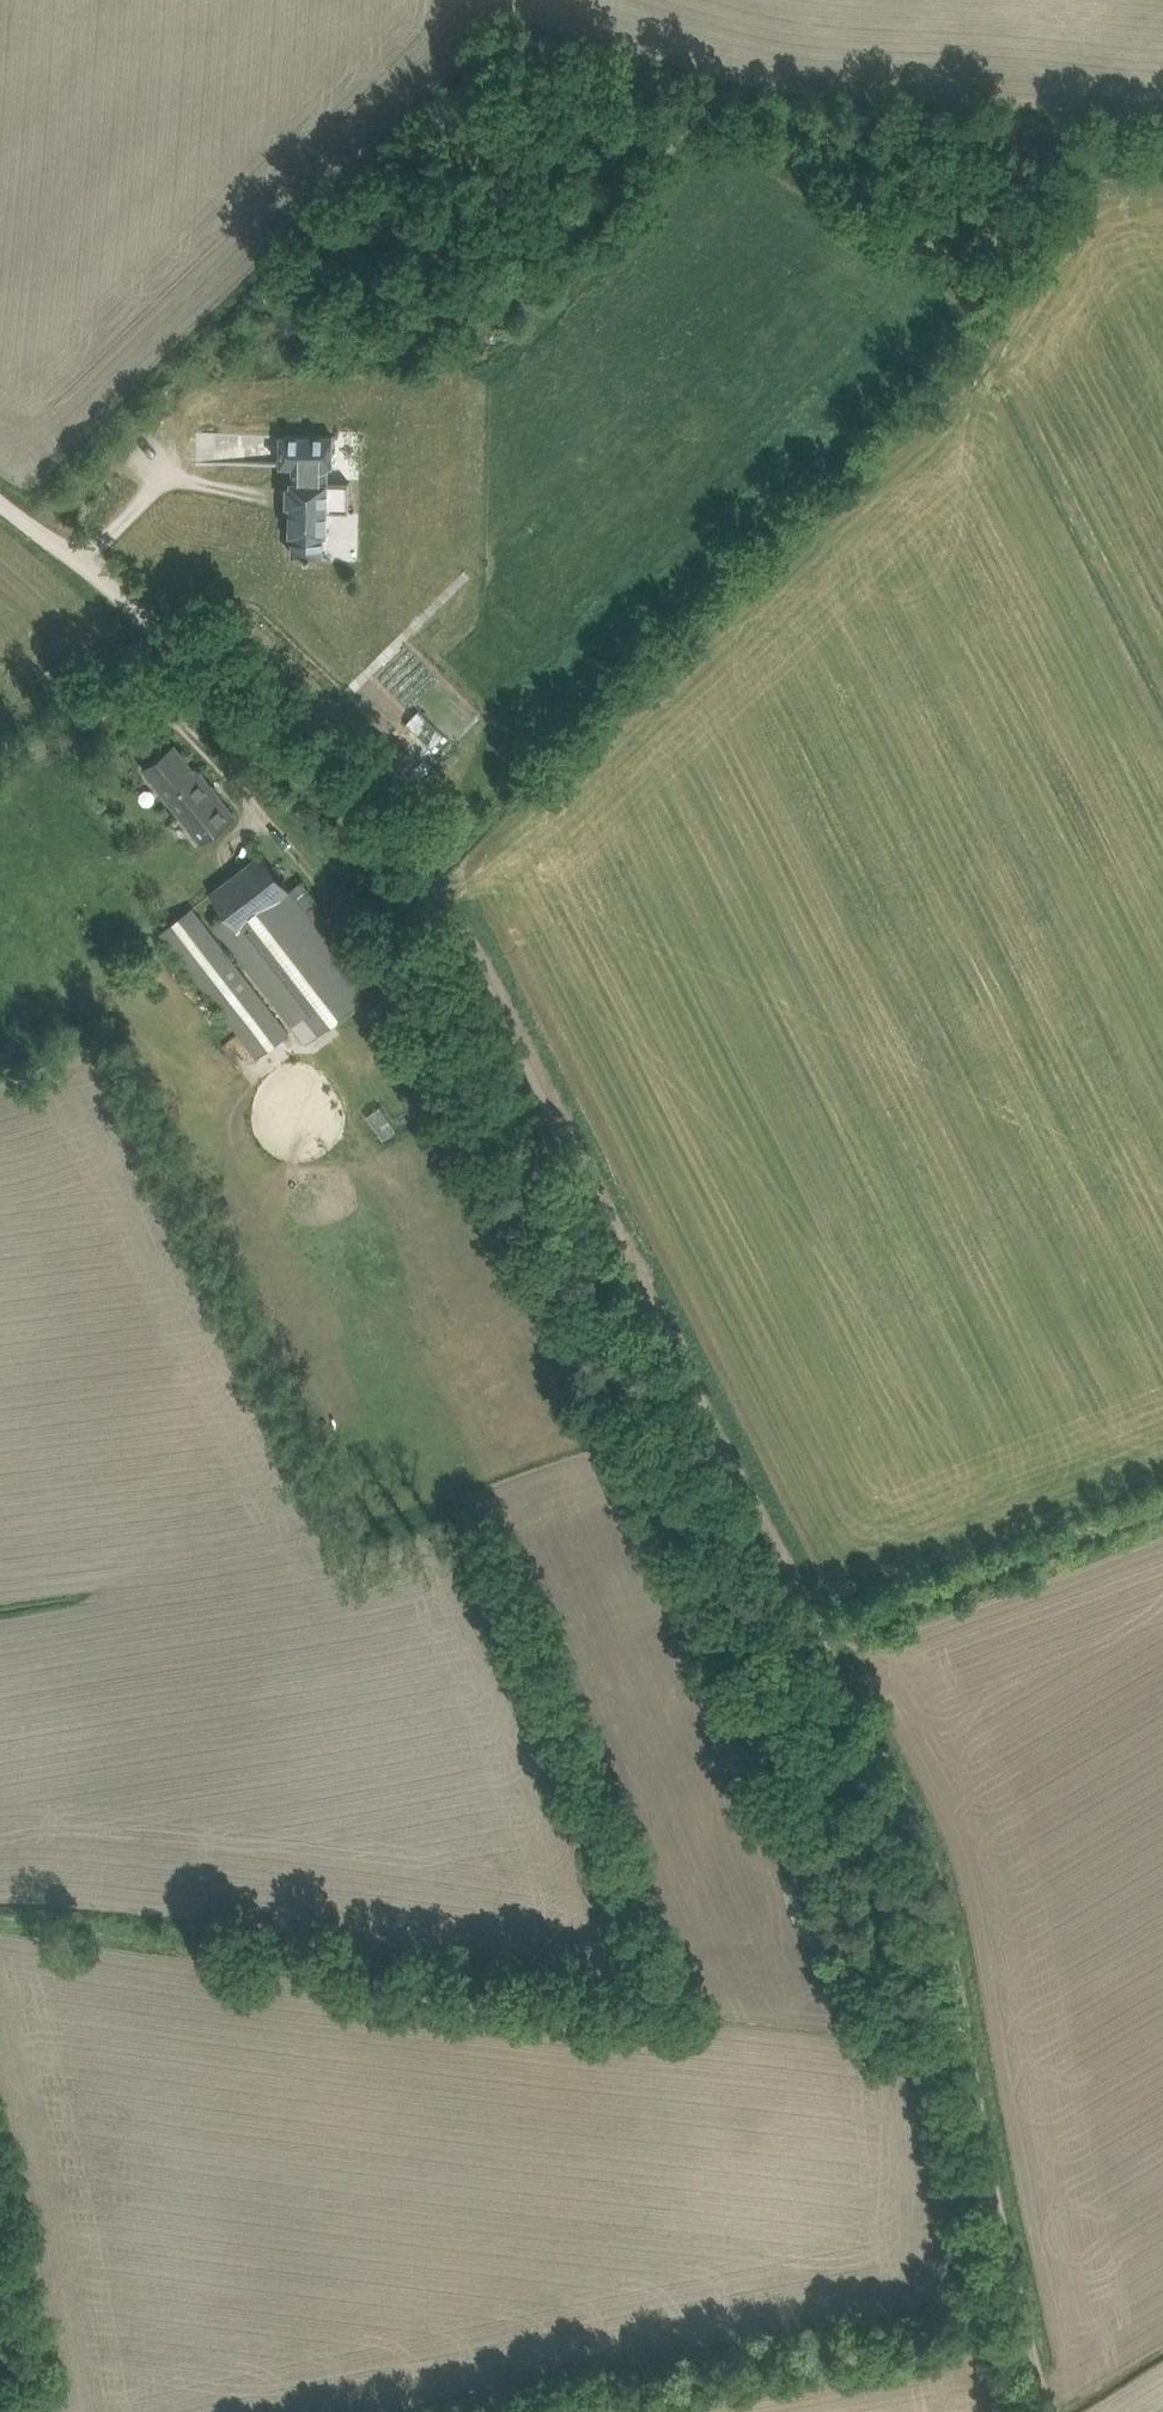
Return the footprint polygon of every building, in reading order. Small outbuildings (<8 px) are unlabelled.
[(219,417),(220,444),(271,443),(270,415),(219,417)] [(207,504),(240,467),(189,423),(176,437),(174,435),(154,458),(207,504)] [(282,434),(281,465),(294,465),(294,480),(292,479),(292,485),(288,485),(288,504),(291,504),(291,533),(293,533),(293,554),(306,555),(306,558),(312,558),(312,555),(324,555),(324,532),(328,533),(328,510),(350,511),(350,481),(329,481),(329,466),(333,466),(334,435),(282,434)] [(174,744),(145,766),(202,840),(234,815),(201,773),(198,775),(174,744)] [(215,923),(306,1042),(312,1037),(372,993),(265,851),(210,891),(227,914),(215,923)] [(259,1056),(290,1032),(193,905),(161,930),(259,1056)]
